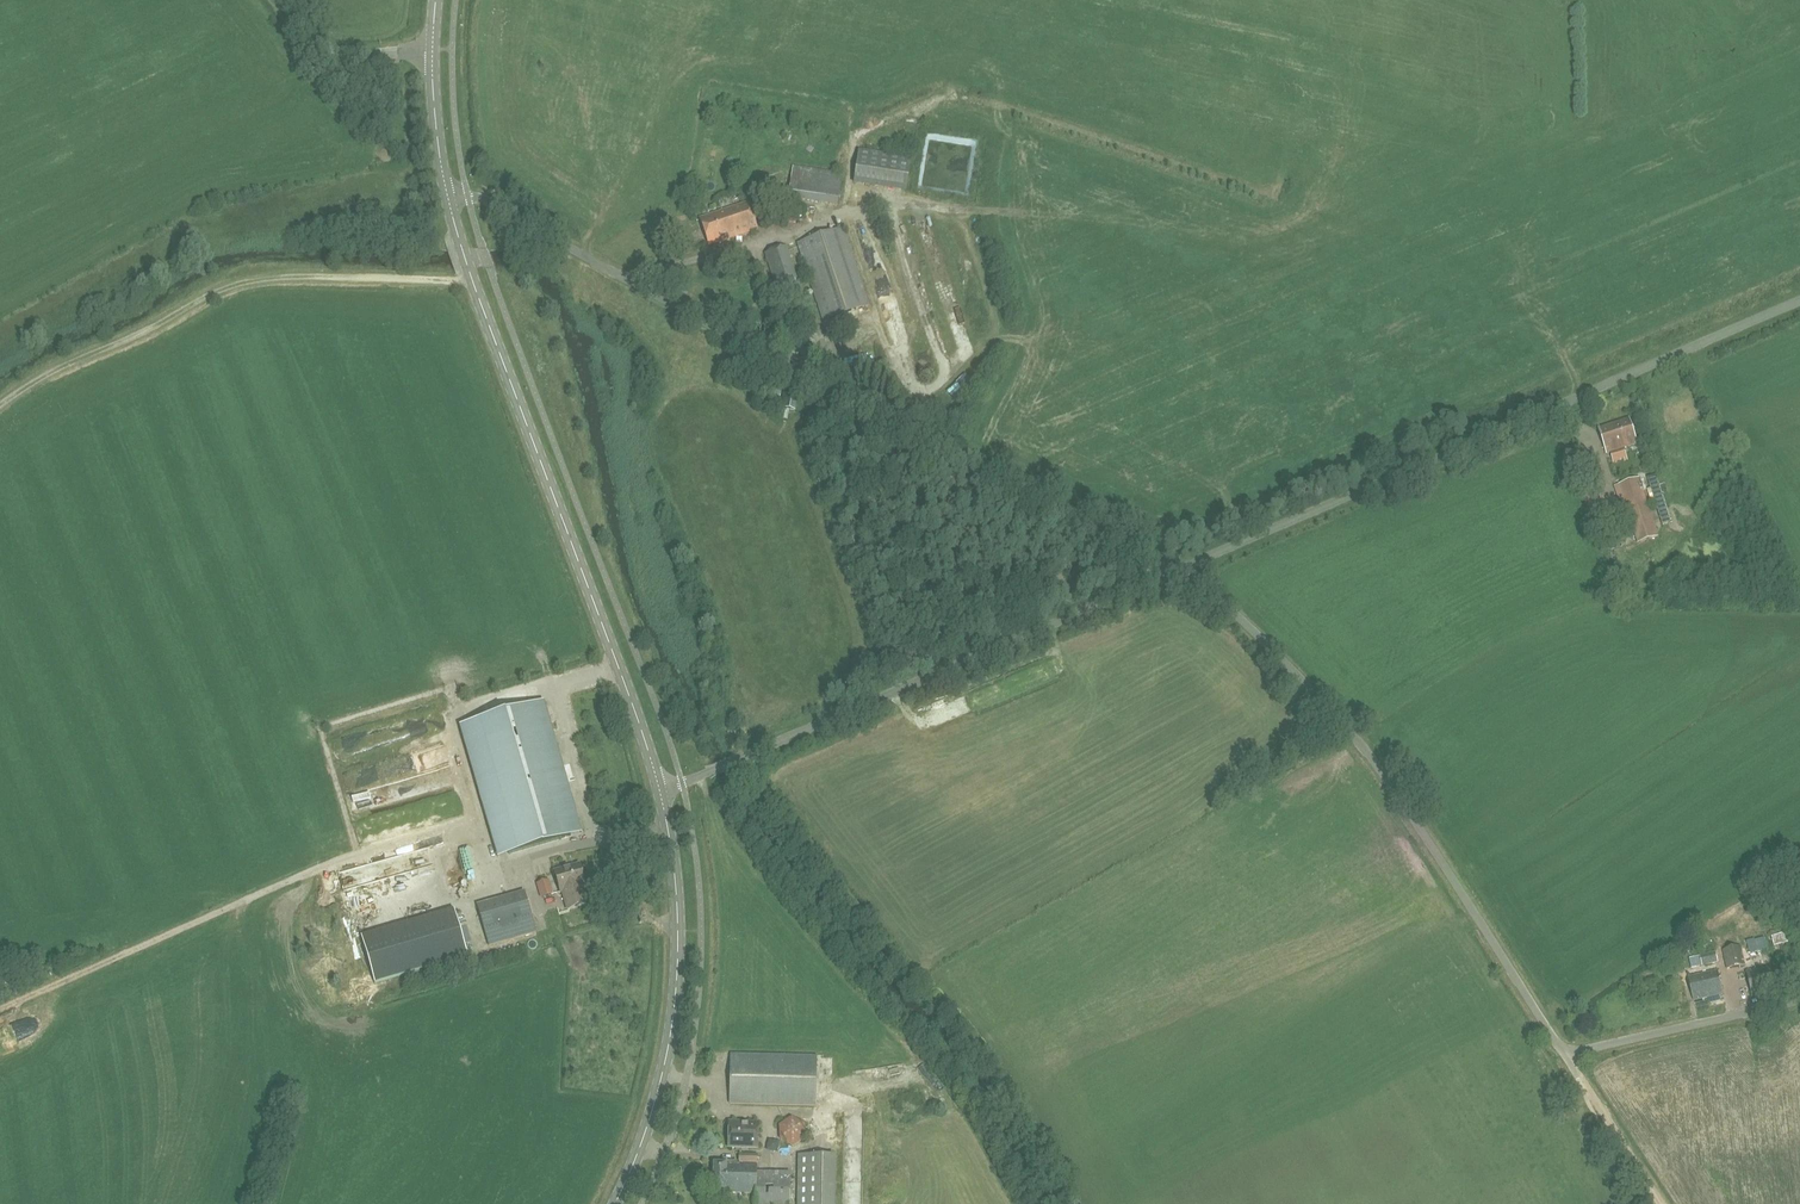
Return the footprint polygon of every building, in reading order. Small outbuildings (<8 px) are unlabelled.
[(906,190),(910,158),(859,150),(854,182),(906,190)] [(710,245),(757,229),(748,202),(701,218),(710,245)] [(795,223),(797,208),(778,204),(775,219),(795,223)] [(823,320),(869,305),(843,228),(798,243),(823,320)] [(776,285),(797,278),(787,247),(766,254),(776,285)] [(739,270),(736,271),(738,277),(742,275),(743,277),(750,274),(746,262),(738,265),(739,270)] [(895,321),(904,318),(898,302),(890,305),(895,321)] [(739,324),(743,317),(736,314),(733,321),(739,324)] [(779,398),(781,386),(774,384),(771,397),(779,398)] [(1608,454),(1637,444),(1629,419),(1600,428),(1608,454)] [(1617,464),(1633,460),(1632,451),(1615,455),(1617,464)] [(1663,525),(1672,522),(1656,476),(1648,478),(1663,525)] [(1638,543),(1657,537),(1639,479),(1619,486),(1638,543)] [(545,702),(460,726),(497,857),(582,833),(545,702)] [(744,735),(742,729),(734,733),(737,738),(744,735)] [(417,853),(419,864),(440,860),(437,848),(417,853)] [(480,874),(478,857),(467,858),(469,875),(480,874)] [(560,892),(564,891),(581,887),(585,885),(579,864),(554,871),(560,892)] [(343,875),(348,890),(374,882),(369,867),(343,875)] [(537,884),(541,898),(553,894),(549,880),(537,884)] [(569,909),(586,905),(581,887),(564,891),(569,909)] [(489,945),(535,932),(524,892),(477,906),(489,945)] [(454,909),(361,936),(375,983),(468,956),(454,909)] [(1723,936),(1725,951),(1752,945),(1749,930),(1723,936)] [(1772,949),(1770,941),(1754,944),(1755,952),(1772,949)] [(1703,966),(1718,963),(1716,952),(1700,955),(1703,966)] [(1791,988),(1786,963),(1778,965),(1778,964),(1747,971),(1753,997),(1791,988)] [(1695,1001),(1723,994),(1718,971),(1689,978),(1695,1001)] [(815,1105),(816,1056),(731,1054),(730,1103),(815,1105)] [(793,1146),(806,1138),(805,1123),(792,1116),(779,1125),(780,1140),(793,1146)] [(758,1148),(759,1124),(729,1122),(728,1146),(758,1148)] [(758,1163),(758,1154),(739,1153),(739,1162),(758,1163)] [(835,1156),(799,1155),(799,1203),(834,1203),(835,1156)] [(737,1161),(727,1161),(727,1160),(722,1160),(722,1164),(714,1163),(713,1192),(726,1193),(726,1192),(756,1193),(756,1203),(790,1203),(790,1186),(790,1173),(757,1172),(757,1167),(737,1166),(737,1161)]
